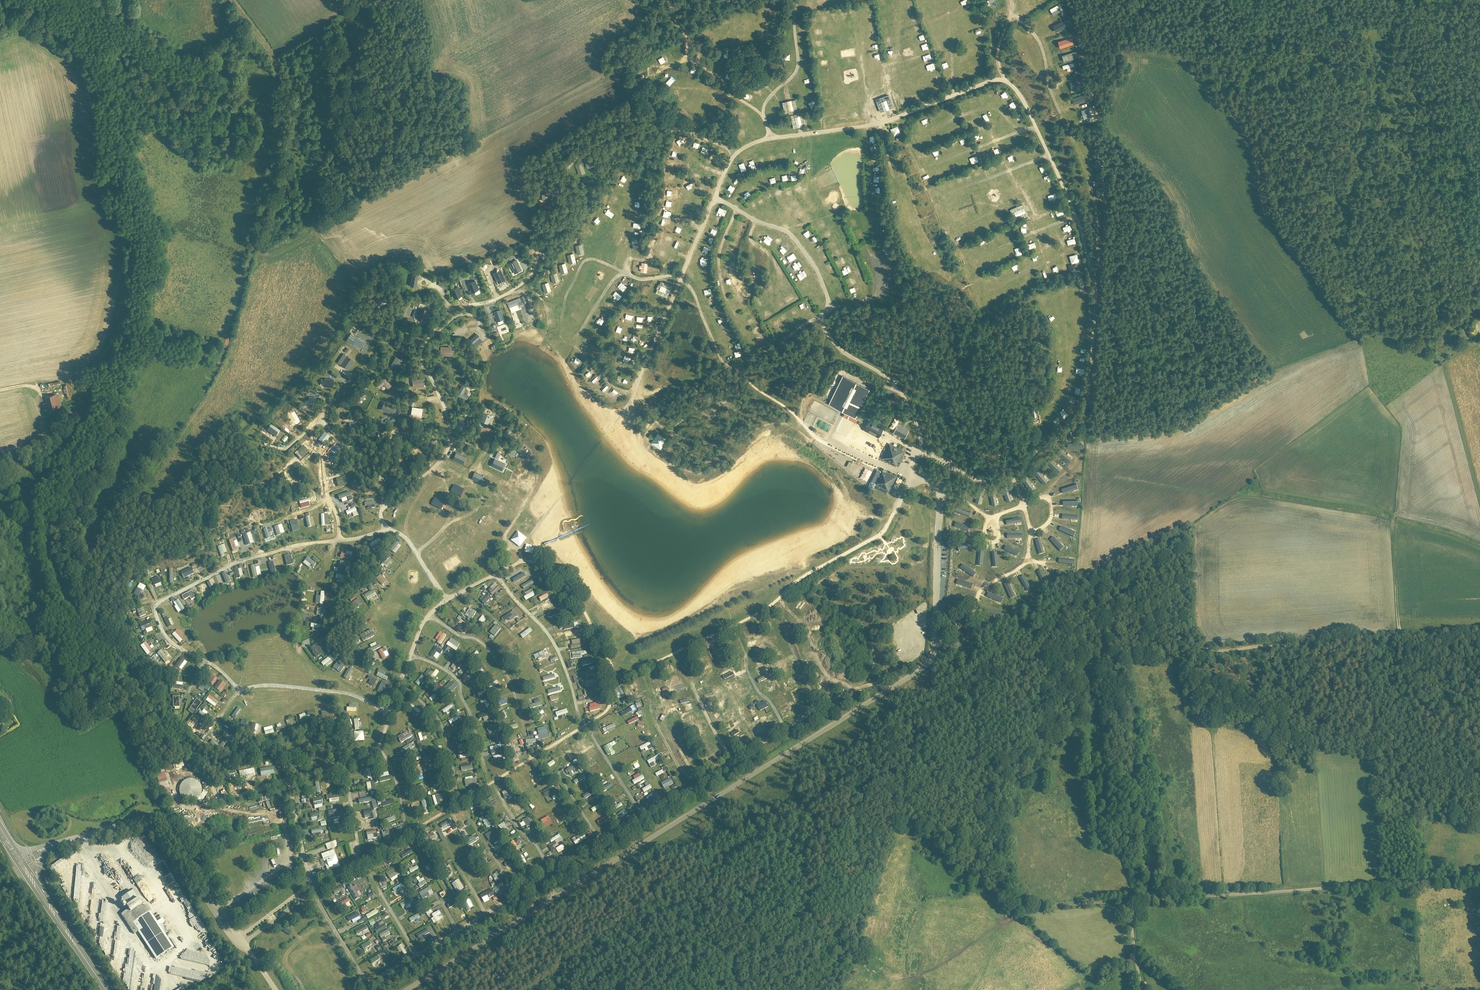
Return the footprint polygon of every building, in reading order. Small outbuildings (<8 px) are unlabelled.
[(788,101),(782,102),(784,113),(788,112),(788,114),(794,114),(794,111),(797,111),(795,100),(788,101)] [(803,113),(790,116),(793,129),(800,127),(806,126),(803,113)] [(845,376),(831,403),(857,417),(871,390),(845,376)] [(53,395),(43,397),(47,411),(56,409),(53,395)] [(871,420),(866,429),(880,437),(886,428),(871,420)] [(899,423),(895,431),(906,437),(910,429),(899,423)] [(891,443),(884,456),(898,464),(905,451),(891,443)] [(1070,464),(1073,459),(1062,450),(1059,454),(1070,464)] [(1057,474),(1061,471),(1052,460),(1048,463),(1057,474)] [(882,470),(878,468),(870,485),(887,493),(889,489),(890,491),(898,476),(883,468),(882,470)] [(1043,483),(1047,480),(1039,469),(1034,472),(1043,483)] [(1029,490),(1034,488),(1027,475),(1023,478),(1029,490)] [(1078,483),(1063,488),(1065,493),(1080,488),(1078,483)] [(962,497),(967,499),(973,487),(968,484),(962,497)] [(1008,501),(1012,499),(1006,486),(1002,488),(1008,501)] [(975,503),(980,504),(983,491),(978,490),(975,503)] [(970,515),(972,510),(958,507),(957,512),(970,515)] [(958,521),(956,526),(969,531),(971,526),(958,521)] [(1077,532),(1063,525),(1061,530),(1075,536),(1077,532)] [(1065,547),(1055,535),(1051,539),(1062,550),(1065,547)] [(1041,538),(1036,539),(1040,553),(1045,552),(1041,538)] [(1021,551),(1007,545),(1005,549),(1019,555),(1021,551)] [(964,563),(962,567),(975,576),(977,572),(964,563)] [(1050,583),(1043,569),(1038,571),(1045,585),(1050,583)] [(1032,588),(1025,574),(1021,576),(1028,590),(1032,588)] [(974,583),(959,578),(958,583),(973,588),(974,583)] [(1016,596),(1010,581),(1005,583),(1012,598),(1016,596)] [(990,591),(988,596),(1003,602),(1005,597),(990,591)] [(972,618),(957,623),(958,628),(974,623),(972,618)] [(170,793),(163,767),(154,769),(161,795),(170,793)] [(252,769),(237,772),(239,780),(254,777),(252,769)] [(180,785),(178,792),(180,795),(183,799),(190,801),(196,800),(200,794),(201,787),(196,781),(191,779),(184,780),(180,785)] [(332,849),(320,854),(327,871),(339,866),(332,849)] [(161,918),(155,921),(145,904),(139,908),(133,898),(121,905),(155,959),(165,953),(161,947),(168,943),(158,927),(164,923),(161,918)]
